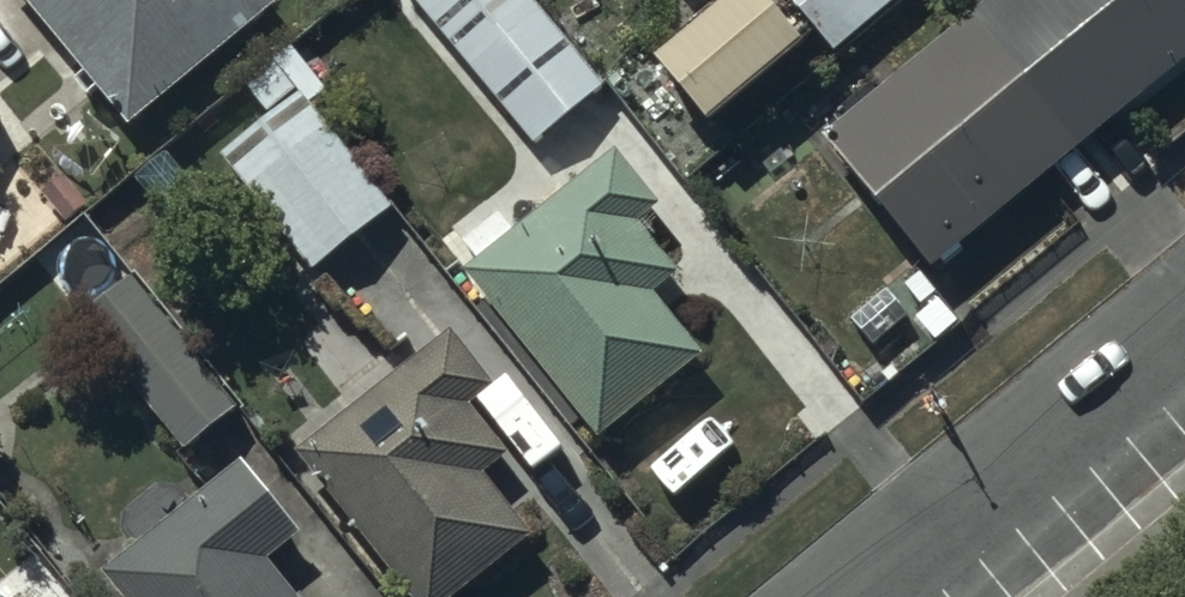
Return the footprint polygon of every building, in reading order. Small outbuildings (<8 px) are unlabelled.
[(86,74),(75,83),(88,99),(97,91),(130,130),(281,3),(279,0),(24,0),(86,74)] [(532,147),(601,89),(527,0),(409,0),(532,147)] [(761,0),(729,0),(651,65),(704,128),(798,50),(795,47),(799,44),(761,0)] [(814,32),(832,54),(897,0),(785,0),(814,32)] [(821,141),(929,274),(1184,60),(1184,0),(994,0),(821,141)] [(221,158),(312,275),(393,209),(277,64),(247,88),(271,119),(221,158)] [(478,264),(464,275),(599,441),(700,360),(650,297),(674,277),(635,229),(656,211),(612,157),(548,209),(528,184),(496,210),(500,214),(463,245),(478,264)] [(235,402),(129,270),(75,312),(181,445),(235,402)] [(447,324),(298,445),(415,596),(440,596),(530,522),(481,463),(505,442),(463,392),(488,372),(447,324)] [(240,456),(98,568),(122,596),(297,596),(263,555),(297,526),(240,456)]
